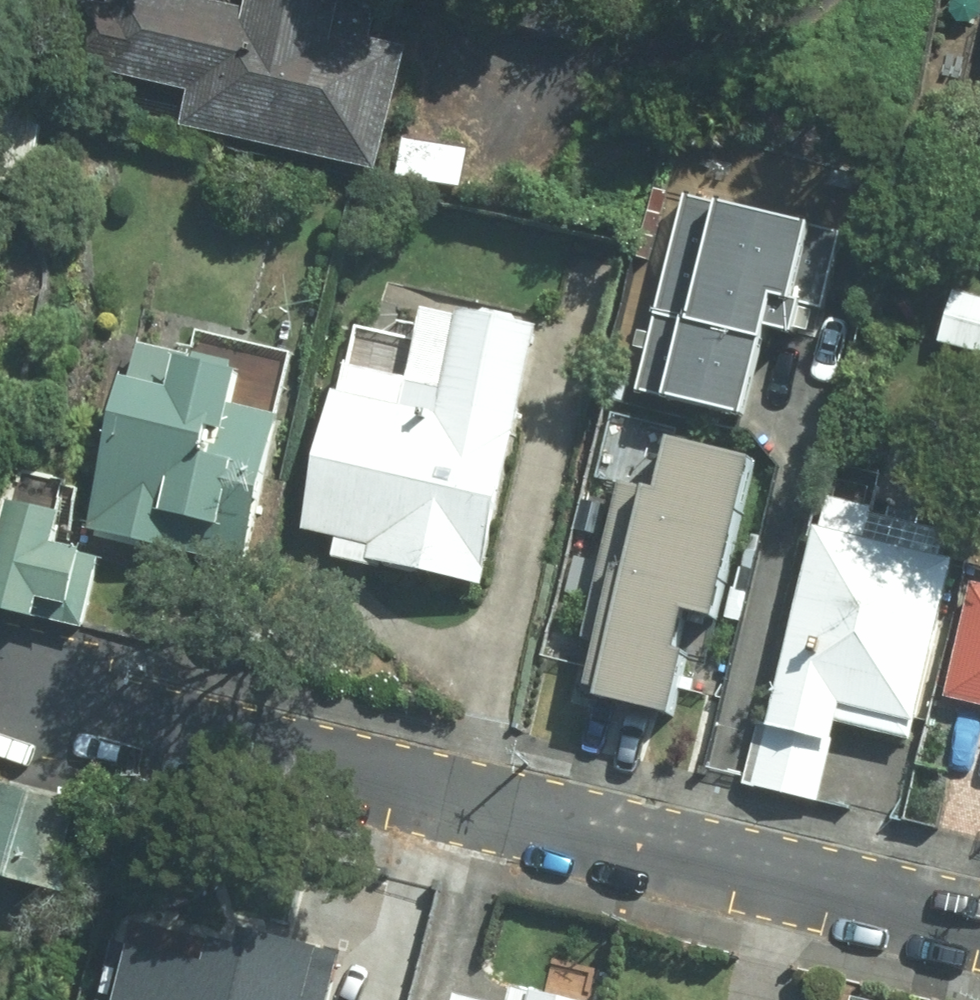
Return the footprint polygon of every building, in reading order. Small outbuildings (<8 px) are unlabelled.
[(415,0),(257,0),(254,13),(181,0),(157,0),(140,89),(186,97),(180,130),(384,167),(415,0)] [(31,184),(49,98),(0,84),(0,178),(31,184)] [(397,143),(390,184),(461,196),(467,154),(397,143)] [(684,207),(642,397),(660,402),(658,410),(742,428),(761,344),(790,350),(793,336),(810,340),(816,312),(824,314),(840,242),(684,207)] [(939,351),(979,360),(979,298),(952,292),(939,351)] [(330,401),(301,542),(334,550),(331,564),(483,596),(538,336),(426,312),(419,344),(355,330),(339,403),(330,401)] [(226,514),(253,521),(274,434),(223,422),(230,393),(185,382),(188,367),(132,354),(88,538),(157,555),(162,535),(218,549),(226,514)] [(582,713),(596,716),(590,748),(642,759),(649,726),(672,731),(685,666),(674,664),(683,623),(736,634),(752,553),(736,550),(751,473),(664,456),(656,496),(626,490),(582,713)] [(3,478),(0,494),(0,609),(51,620),(82,627),(97,560),(51,550),(64,492),(3,478)] [(836,723),(923,739),(961,526),(814,500),(772,739),(832,749),(836,723)] [(971,596),(950,701),(979,708),(979,598),(971,596)] [(0,793),(0,888),(38,895),(56,804),(0,793)] [(318,966),(123,922),(106,999),(310,999),(318,966)]
